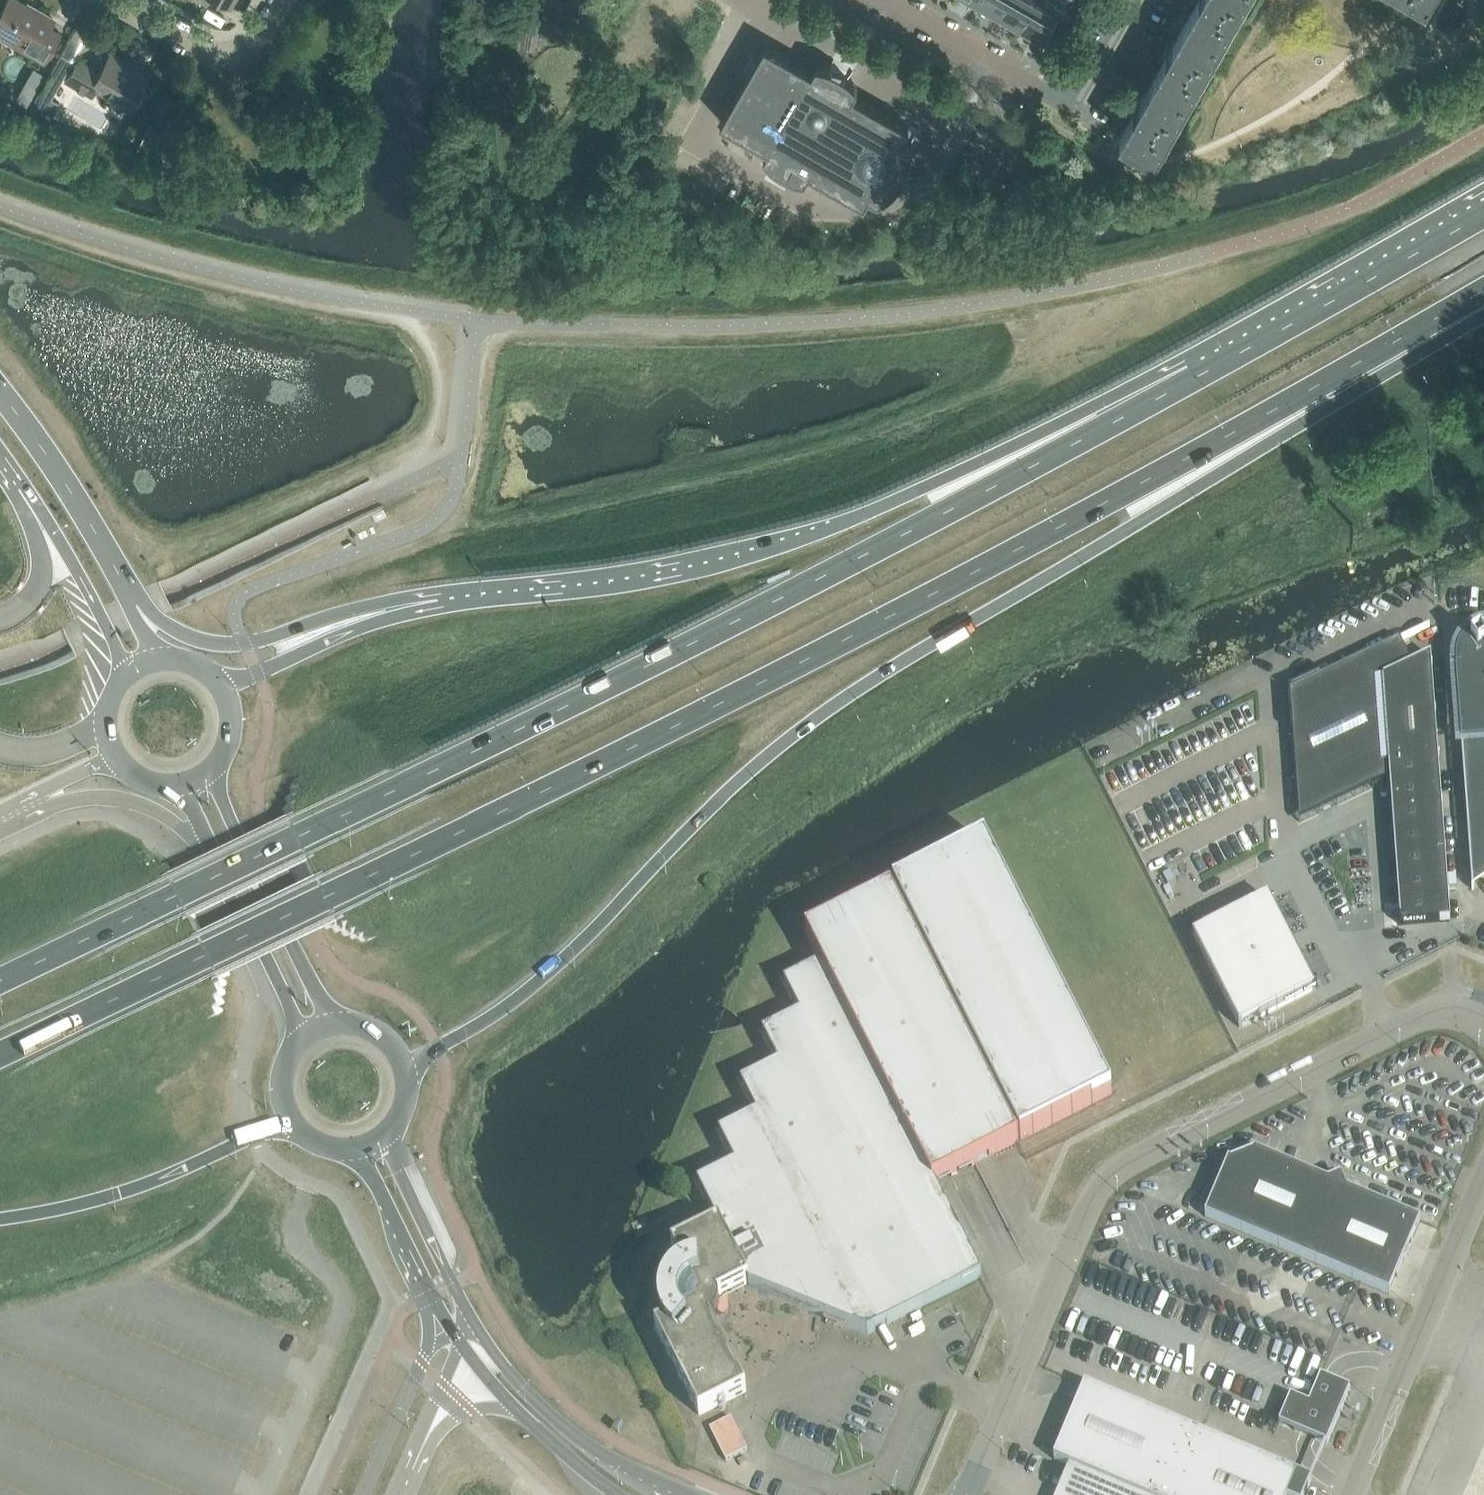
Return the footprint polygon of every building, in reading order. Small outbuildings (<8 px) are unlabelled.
[(19,47),(43,61),(60,32),(49,27),(53,19),(32,7),(31,8),(16,0),(7,0),(0,12),(0,30),(22,43),(19,47)] [(978,4),(1000,17),(1009,0),(980,0),(978,4)] [(1021,29),(1036,4),(1029,0),(1009,0),(1000,17),(1021,29)] [(1246,0),(1198,0),(1186,21),(1222,42),(1246,0)] [(1036,4),(1021,29),(1043,41),(1042,42),(1043,42),(1047,36),(1056,41),(1056,42),(1057,42),(1073,15),(1072,14),(1071,15),(1054,5),(1055,4),(1054,4),(1049,12),(1036,4)] [(1189,99),(1222,42),(1186,21),(1172,45),(1169,44),(1164,53),(1167,55),(1153,79),(1189,99)] [(750,71),(721,122),(727,125),(727,126),(741,134),(742,134),(768,149),(764,156),(768,162),(774,166),(774,167),(775,166),(775,167),(775,166),(776,167),(776,166),(791,174),(790,175),(791,175),(791,176),(798,178),(805,180),(809,172),(865,204),(870,195),(878,200),(887,195),(895,188),(902,180),(907,171),(910,161),(912,150),(912,140),(911,140),(904,135),(909,126),(854,95),(858,88),(853,82),(848,77),(847,77),(846,77),(846,78),(846,77),(846,78),(831,69),(831,68),(830,67),(823,65),(816,64),(812,71),(765,44),(757,58),(750,71)] [(96,89),(129,107),(147,77),(122,63),(124,59),(111,51),(99,72),(77,60),(65,81),(92,96),(96,89)] [(71,61),(61,55),(51,72),(53,73),(62,78),(71,61)] [(1189,99),(1153,79),(1139,103),(1136,101),(1131,110),(1134,112),(1120,137),(1155,158),(1189,99)] [(41,92),(40,92),(33,103),(30,109),(40,115),(50,98),(41,92)] [(151,142),(143,138),(136,151),(144,155),(151,142)] [(1456,672),(1472,890),(1474,890),(1473,879),(1483,872),(1483,633),(1482,634),(1481,634),(1479,635),(1478,635),(1476,636),(1475,637),(1473,638),(1472,639),(1471,640),(1469,641),(1468,642),(1467,643),(1466,644),(1465,646),(1464,647),(1463,649),(1462,650),(1462,652),(1461,653),(1461,655),(1460,657),(1460,658),(1459,660),(1459,662),(1459,663),(1459,665),(1459,667),(1459,668),(1459,670),(1460,671),(1456,672)] [(1390,780),(1401,926),(1451,923),(1431,657),(1412,666),(1400,640),(1290,692),(1300,823),(1374,787),(1390,780)] [(1220,1039),(1093,789),(806,935),(822,966),(784,985),(800,1016),(763,1035),(778,1066),(741,1085),(757,1116),(719,1135),(735,1166),(697,1185),(718,1225),(672,1248),(682,1268),(669,1278),(664,1285),(658,1309),(663,1325),(655,1329),(699,1416),(746,1392),(711,1321),(724,1313),(725,1309),(720,1304),(718,1299),(748,1284),(758,1290),(868,1335),(980,1278),(935,1184),(1220,1039)] [(1193,938),(1239,1028),(1240,1028),(1313,991),(1314,990),(1296,954),(1295,954),(1286,937),(1287,937),(1269,900),(1268,901),(1267,900),(1194,937),(1194,938),(1193,938)] [(1229,1161),(1205,1217),(1389,1295),(1420,1222),(1347,1190),(1341,1177),(1328,1183),(1254,1151),(1253,1154),(1231,1163),(1229,1161)] [(1327,1445),(1350,1389),(1332,1382),(1321,1377),(1309,1405),(1291,1397),(1279,1425),(1308,1437),(1327,1445)] [(1085,1386),(1054,1460),(1073,1468),(1070,1468),(1069,1471),(1071,1472),(1061,1494),(1306,1494),(1311,1482),(1085,1386)] [(731,1418),(710,1429),(726,1461),(747,1450),(731,1418)]
